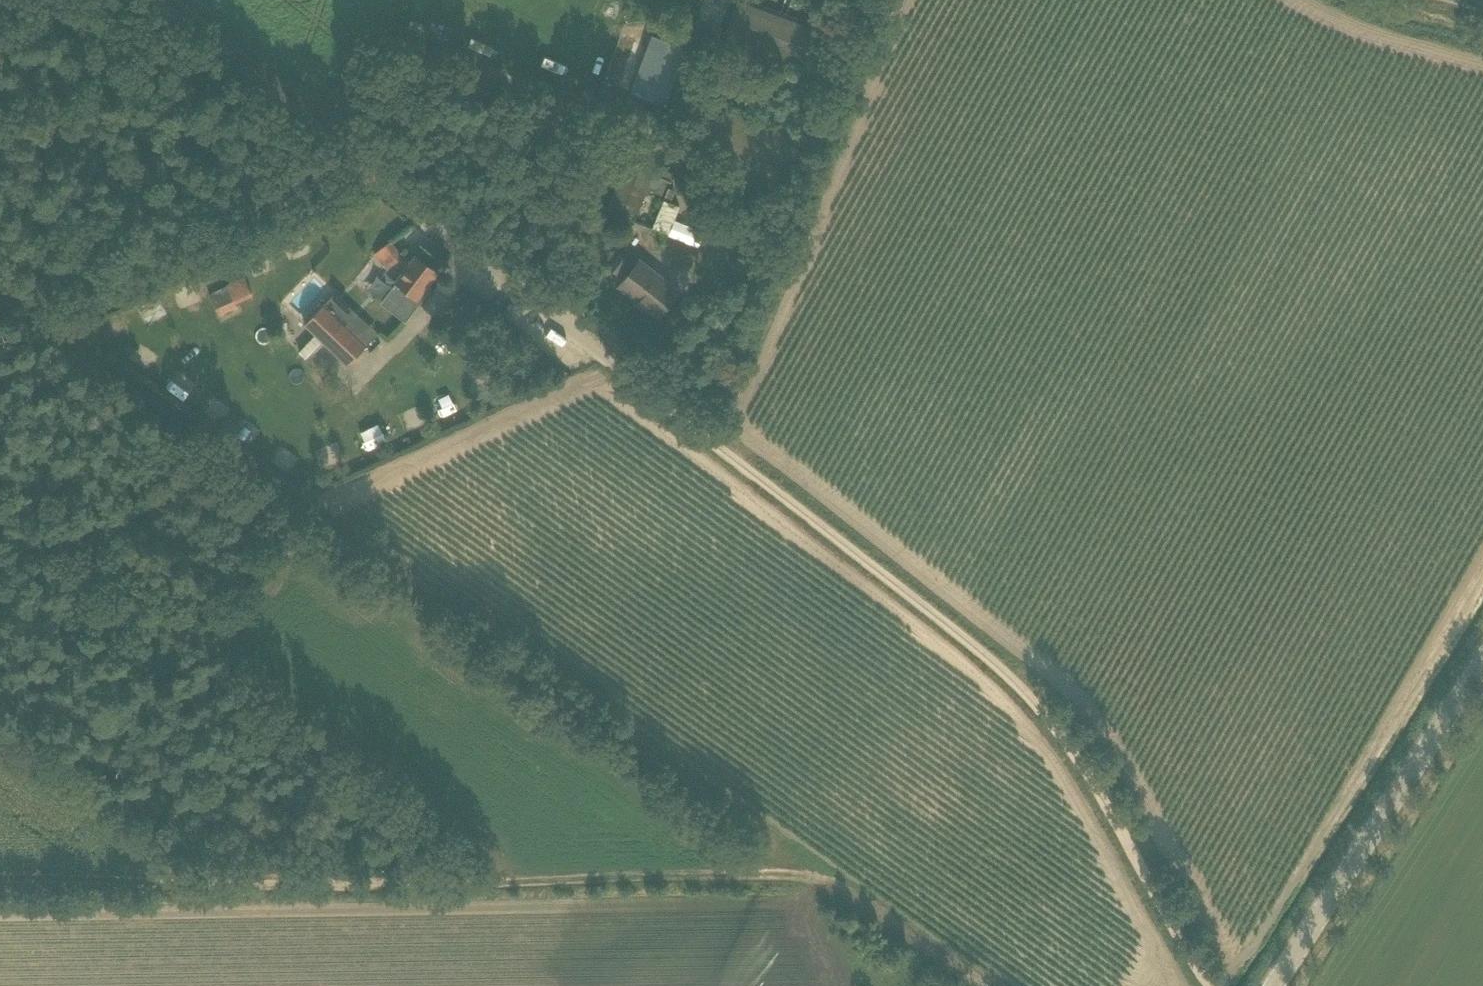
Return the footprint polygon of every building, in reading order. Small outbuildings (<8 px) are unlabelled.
[(738,0),(731,18),(723,38),(729,40),(724,53),(748,62),(753,49),(817,74),(825,54),(832,35),(738,0)] [(631,91),(640,95),(665,104),(680,63),(659,55),(659,50),(648,45),(631,91)] [(699,99),(678,154),(773,189),(794,135),(699,99)] [(631,147),(626,161),(617,158),(613,168),(612,168),(622,172),(609,207),(635,217),(658,158),(631,147)] [(680,205),(665,199),(653,227),(668,233),(680,205)] [(403,256),(391,242),(390,240),(375,253),(387,269),(403,256)] [(610,268),(621,275),(630,261),(619,254),(610,268)] [(401,317),(435,273),(437,271),(416,255),(380,302),(401,317)] [(658,316),(671,300),(678,291),(639,260),(619,285),(658,316)] [(237,306),(235,301),(252,293),(245,278),(228,285),(209,294),(219,314),(237,306)] [(178,287),(185,315),(204,310),(197,282),(178,287)] [(323,304),(304,324),(347,365),(366,344),(323,304)]
